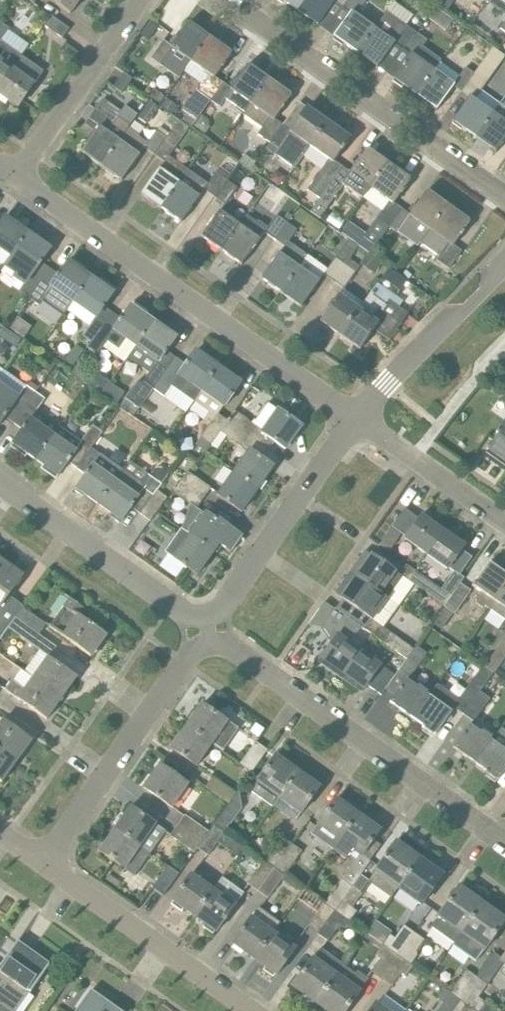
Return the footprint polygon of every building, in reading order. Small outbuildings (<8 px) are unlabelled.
[(70,14),(71,13),(70,12),(79,0),(52,0),(70,14)] [(305,0),(285,0),(299,10),(305,0)] [(350,0),(305,0),(299,10),(318,24),(317,26),(318,26),(335,2),(343,9),(350,0)] [(375,28),(356,15),(367,0),(350,0),(343,9),(350,14),(334,37),(335,38),(336,36),(358,52),(375,28)] [(488,1),(504,14),(504,0),(489,0),(488,1)] [(441,27),(448,17),(436,9),(429,19),(441,27)] [(402,50),(415,32),(407,26),(386,12),(375,28),(358,52),(377,66),(376,67),(377,68),(394,44),(402,50)] [(62,38),(70,28),(51,16),(44,25),(62,38)] [(0,22),(0,42),(10,28),(0,22)] [(209,37),(191,24),(191,25),(190,24),(173,47),(165,41),(152,58),(160,65),(166,56),(185,71),(191,62),(192,62),(209,37)] [(418,94),(435,70),(416,57),(427,41),(415,32),(402,50),(410,56),(393,79),(394,80),(395,78),(418,94)] [(224,71),(227,67),(226,67),(234,57),(233,57),(233,56),(209,37),(192,62),(210,75),(184,111),(198,120),(211,101),(224,83),(218,78),(224,70),(224,71)] [(23,57),(22,56),(21,57),(0,43),(0,89),(23,57)] [(462,93),(494,48),(493,48),(474,74),(466,68),(454,84),(435,70),(418,94),(437,108),(436,110),(437,110),(454,87),(462,93)] [(495,112),(476,99),(504,57),(504,56),(494,48),(462,93),(469,98),(452,121),(454,122),(455,121),(477,137),(495,112)] [(34,83),(42,70),(23,57),(0,89),(0,95),(17,107),(15,110),(16,111),(34,83)] [(268,81),(248,66),(247,68),(246,67),(232,88),(224,83),(211,101),(219,107),(225,99),(245,112),(243,114),(244,115),(268,81)] [(122,93),(132,79),(124,73),(114,88),(122,93)] [(281,111),(284,108),(283,107),(290,98),(290,97),(290,96),(268,81),(244,115),(262,128),(258,134),(270,143),(284,124),(275,119),(281,111)] [(161,104),(166,97),(155,90),(150,97),(161,104)] [(148,123),(160,108),(151,102),(140,117),(148,123)] [(501,103),(495,112),(477,137),(496,150),(495,152),(496,152),(504,140),(504,105),(501,103)] [(115,121),(96,108),(86,123),(96,132),(81,152),(102,167),(129,129),(131,126),(118,117),(115,121)] [(328,122),(308,108),(307,110),(306,109),(291,130),(284,124),(270,143),(267,148),(275,154),(294,168),(310,146),(311,146),(328,122)] [(162,209),(186,176),(185,175),(187,170),(169,157),(190,127),(181,120),(171,134),(156,156),(164,162),(141,194),(162,209)] [(342,153),(344,149),(343,148),(350,139),(328,122),(311,146),(329,159),(307,190),(320,199),(344,166),(335,161),(341,152),(342,153)] [(171,134),(161,127),(158,132),(156,131),(148,143),(129,129),(102,167),(121,181),(145,148),(156,156),(171,134)] [(387,165),(367,151),(366,151),(361,157),(351,172),(344,166),(320,199),(311,211),(319,218),(345,182),(365,196),(387,165)] [(251,170),(256,163),(245,155),(240,162),(251,170)] [(402,196),(404,192),(403,192),(411,181),(387,165),(365,196),(383,209),(367,232),(371,235),(370,238),(373,241),(376,237),(380,240),(389,226),(390,227),(403,209),(395,203),(401,195),(402,196)] [(217,173),(227,181),(231,176),(220,169),(217,173)] [(205,190),(215,198),(227,181),(217,173),(216,172),(207,184),(187,170),(185,175),(186,176),(162,209),(181,222),(205,190)] [(238,188),(227,181),(215,198),(225,205),(238,188)] [(448,204),(429,190),(428,191),(427,190),(410,214),(403,209),(390,227),(417,247),(423,240),(448,204)] [(251,214),(262,221),(276,200),(265,193),(251,214)] [(462,237),(465,233),(464,232),(471,223),(471,222),(471,221),(448,204),(423,240),(442,254),(437,260),(449,268),(462,252),(454,246),(461,236),(462,237)] [(239,225),(220,211),(202,237),(222,252),(248,216),(246,215),(239,225)] [(242,265),(259,239),(250,233),(257,223),(248,216),(222,252),(242,265)] [(275,240),(287,223),(276,216),(264,232),(275,240)] [(7,218),(0,228),(0,261),(5,264),(3,267),(5,269),(29,234),(7,218)] [(282,294),(300,268),(299,267),(307,255),(288,242),(296,230),(287,223),(275,240),(284,247),(280,254),(261,279),(282,294)] [(29,299),(50,269),(42,263),(52,250),(29,234),(5,269),(14,274),(12,277),(23,285),(19,291),(29,299)] [(334,281),(346,264),(359,246),(349,239),(324,274),(334,281)] [(375,274),(385,260),(369,250),(359,263),(375,274)] [(91,278),(70,263),(60,277),(50,269),(29,299),(39,305),(42,301),(63,316),(73,303),(91,278)] [(344,289),(357,271),(346,264),(334,281),(344,289)] [(301,307),(319,281),(300,268),(282,294),(301,307)] [(402,289),(408,280),(391,269),(385,278),(402,289)] [(88,348),(112,314),(105,308),(114,295),(91,278),(73,303),(94,318),(82,336),(91,342),(87,348),(88,348)] [(341,336),(370,295),(370,294),(359,309),(339,295),(321,321),(341,336)] [(389,340),(401,324),(379,309),(383,304),(370,295),(341,336),(360,350),(374,330),(389,340)] [(153,322),(130,305),(120,319),(112,314),(88,348),(98,355),(103,348),(124,363),(128,358),(153,322)] [(154,389),(176,358),(165,351),(174,337),(153,322),(128,358),(150,374),(144,382),(154,389)] [(16,348),(21,339),(13,334),(7,343),(16,348)] [(71,368),(83,352),(76,346),(63,363),(71,368)] [(218,367),(195,350),(185,364),(176,358),(154,389),(164,396),(171,386),(194,402),(218,367)] [(220,432),(228,421),(216,413),(241,382),(218,367),(194,402),(209,413),(206,417),(212,422),(195,445),(206,452),(206,451),(220,432)] [(91,388),(97,381),(81,368),(75,376),(91,388)] [(0,383),(0,426),(6,418),(14,424),(35,392),(26,385),(19,396),(0,383)] [(36,460),(59,427),(37,411),(44,399),(35,392),(14,424),(25,431),(12,448),(13,449),(16,445),(36,460)] [(228,421),(269,450),(275,442),(285,450),(302,426),(269,403),(254,424),(235,411),(228,421)] [(269,450),(228,421),(220,432),(248,451),(233,472),(258,489),(274,466),(263,459),(269,450)] [(496,434),(497,435),(487,449),(488,450),(489,449),(504,461),(504,422),(496,434)] [(81,442),(59,427),(36,460),(58,475),(56,479),(57,479),(69,463),(77,468),(91,448),(102,432),(92,426),(81,442)] [(99,504),(123,471),(101,455),(91,448),(77,468),(88,476),(78,491),(79,492),(80,490),(99,504)] [(147,475),(142,484),(123,471),(99,504),(122,521),(121,522),(122,523),(133,507),(141,513),(158,490),(162,485),(169,473),(162,468),(156,469),(150,477),(147,475)] [(204,498),(211,488),(187,471),(180,482),(204,498)] [(242,512),(258,489),(233,472),(217,494),(242,512)] [(204,498),(180,482),(173,492),(197,509),(204,498)] [(153,522),(169,499),(158,490),(141,513),(153,522)] [(207,513),(205,515),(191,535),(190,536),(214,552),(219,544),(230,553),(240,539),(244,541),(245,540),(207,513)] [(427,555),(443,531),(421,516),(405,539),(427,555)] [(389,552),(402,533),(392,527),(379,546),(389,552)] [(198,575),(214,552),(190,536),(191,535),(182,529),(166,551),(198,575)] [(448,570),(464,546),(443,531),(427,555),(448,570)] [(393,603),(398,595),(392,591),(402,578),(372,555),(356,577),(387,599),(393,603)] [(15,618),(22,608),(23,606),(9,596),(23,576),(3,561),(0,566),(0,639),(8,628),(15,618)] [(504,590),(504,574),(489,563),(475,583),(474,583),(472,586),(481,592),(476,599),(476,604),(482,608),(484,606),(491,610),(504,590)] [(444,607),(451,597),(442,590),(409,566),(401,576),(444,607)] [(451,597),(461,583),(465,577),(455,571),(442,590),(451,597)] [(373,620),(387,599),(356,577),(342,598),(359,610),(359,611),(371,619),(373,620)] [(455,614),(457,611),(471,590),(461,583),(451,597),(444,607),(455,614)] [(504,620),(504,590),(491,610),(504,620)] [(84,611),(85,610),(69,598),(60,611),(61,612),(52,626),(63,634),(62,636),(90,656),(106,635),(80,616),(83,610),(84,611)] [(39,635),(47,624),(22,608),(15,618),(39,635)] [(365,645),(364,644),(360,650),(350,642),(362,627),(335,608),(322,626),(337,637),(321,658),(326,662),(328,663),(326,666),(341,677),(365,645)] [(31,645),(39,635),(15,618),(8,628),(31,645)] [(365,629),(407,659),(414,649),(373,620),(371,619),(365,629)] [(483,666),(493,673),(494,673),(495,674),(504,659),(504,637),(484,666),(483,665),(483,666)] [(364,689),(366,685),(380,695),(395,674),(386,668),(381,665),(373,659),(377,653),(365,645),(341,677),(356,688),(358,685),(360,686),(364,689)] [(410,677),(427,654),(416,646),(414,649),(407,659),(400,669),(410,677)] [(76,678),(76,677),(48,656),(32,678),(60,698),(75,677),(76,678)] [(464,715),(480,691),(493,673),(483,666),(459,700),(438,685),(413,719),(423,726),(422,727),(425,728),(435,735),(454,708),(464,715)] [(60,698),(32,678),(24,689),(13,681),(6,691),(46,720),(47,719),(46,718),(60,698)] [(417,688),(407,679),(390,702),(413,719),(438,685),(437,684),(429,696),(427,694),(428,692),(419,686),(417,688)] [(473,722),(490,699),(480,691),(464,715),(473,722)] [(215,714),(202,705),(187,726),(222,750),(237,729),(215,713),(215,714)] [(0,719),(0,749),(16,761),(30,740),(31,741),(32,740),(3,719),(2,720),(0,719)] [(481,732),(470,725),(453,748),(476,765),(502,729),(502,728),(493,741),(491,740),(492,738),(482,731),(481,732)] [(222,750),(187,726),(172,748),(197,766),(213,745),(222,751),(222,750)] [(502,729),(476,765),(486,772),(485,773),(488,774),(489,774),(499,781),(504,772),(504,730),(502,729)] [(252,772),(267,750),(256,742),(241,764),(252,772)] [(2,782),(2,781),(16,761),(0,749),(0,781),(2,783),(2,782)] [(278,799),(298,772),(275,757),(257,783),(250,791),(273,807),(278,799)] [(174,807),(189,785),(160,765),(145,787),(174,807)] [(301,815),(319,788),(298,772),(278,799),(300,814),(301,815)] [(230,804),(232,801),(237,793),(213,777),(205,787),(230,804)] [(339,842),(358,816),(336,799),(317,826),(311,835),(333,850),(338,842),(339,842)] [(226,832),(242,808),(232,801),(230,804),(215,824),(226,832)] [(141,847),(156,825),(131,807),(115,829),(141,847)] [(201,843),(209,832),(184,816),(177,826),(201,843)] [(358,816),(339,842),(338,842),(333,850),(346,859),(349,854),(356,859),(360,853),(363,855),(379,831),(358,816)] [(243,848),(224,834),(226,832),(215,824),(209,832),(201,843),(198,848),(208,856),(218,842),(238,857),(243,848)] [(194,853),(198,848),(201,843),(177,826),(170,836),(194,853)] [(125,869),(141,847),(115,829),(100,851),(125,869)] [(274,868),(292,844),(282,836),(264,861),(274,868)] [(398,890),(420,860),(396,842),(368,882),(391,898),(398,890)] [(285,876),(302,852),(292,844),(274,868),(285,876)] [(421,906),(442,876),(420,860),(398,890),(421,906)] [(258,891),(274,868),(264,861),(248,884),(258,891)] [(164,896),(181,871),(170,863),(153,887),(164,896)] [(300,887),(285,876),(274,868),(258,891),(268,899),(282,880),(297,891),(300,887)] [(195,916),(214,889),(192,874),(173,900),(195,916)] [(335,911),(352,887),(342,879),(325,903),(335,911)] [(225,880),(218,890),(237,904),(244,895),(225,880)] [(349,922),(357,911),(352,908),(362,894),(352,887),(335,911),(349,922)] [(461,935),(483,904),(459,887),(431,927),(454,944),(460,935),(461,935)] [(217,932),(235,905),(214,889),(195,916),(217,932)] [(318,934),(335,911),(325,903),(308,927),(318,934)] [(484,951),(504,922),(504,920),(483,904),(461,935),(476,946),(467,958),(475,964),(484,951)] [(256,959),(275,932),(274,932),(280,923),(259,908),(233,943),(256,959)] [(342,931),(349,922),(335,911),(318,934),(328,942),(338,928),(342,931)] [(398,955),(414,933),(404,926),(395,939),(390,935),(383,945),(398,955)] [(277,975),(296,948),(275,932),(256,959),(277,975)] [(413,966),(421,955),(417,951),(424,940),(414,933),(398,955),(413,966)] [(50,965),(17,942),(0,967),(0,1004),(6,1008),(8,1007),(13,1010),(18,1010),(50,965)] [(380,979),(398,955),(383,945),(376,955),(381,959),(371,972),(380,979)] [(317,1004),(344,966),(320,949),(293,987),(317,1004)] [(406,977),(413,966),(398,955),(380,979),(391,987),(401,974),(406,977)] [(344,966),(317,1004),(327,1010),(346,1010),(368,979),(357,972),(355,974),(344,966)] [(460,1001),(477,977),(467,970),(450,994),(460,1001)] [(483,1002),(478,998),(487,985),(477,977),(460,1001),(474,1010),(476,1010),(483,1002)] [(92,990),(77,1010),(121,1010),(92,990)] [(450,994),(446,990),(438,1000),(443,1003),(438,1010),(453,1010),(460,1001),(450,994)] [(460,1001),(453,1010),(474,1010),(460,1001)] [(377,1002),(371,1010),(389,1010),(377,1002)]
